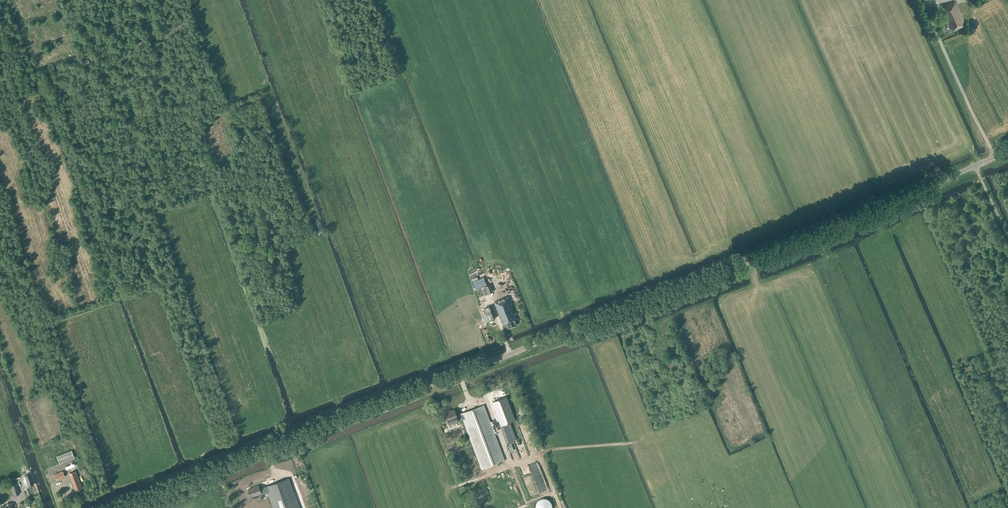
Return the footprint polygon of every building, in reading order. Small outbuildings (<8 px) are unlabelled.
[(945,7),(941,8),(947,22),(944,23),(946,27),(951,25),(953,31),(964,25),(962,21),(964,20),(955,1),(945,6),(945,7)] [(482,283),(485,293),(491,291),(488,282),(482,283)] [(517,324),(515,319),(516,318),(508,296),(494,302),(502,323),(505,322),(508,328),(509,328),(510,328),(512,327),(513,326),(517,324)] [(488,321),(495,319),(491,306),(484,309),(488,321)] [(506,397),(492,402),(500,426),(515,420),(506,397)] [(482,469),(505,460),(484,405),(461,414),(461,415),(457,416),(454,409),(451,411),(450,410),(444,412),(447,421),(455,418),(457,422),(463,419),(482,469)] [(72,448),(57,454),(60,462),(75,456),(72,448)] [(57,480),(65,477),(63,471),(54,474),(57,480)] [(75,471),(69,473),(75,490),(82,488),(75,471)] [(30,474),(25,476),(28,486),(33,485),(30,474)] [(289,478),(266,487),(266,488),(260,490),(259,485),(248,489),(251,497),(261,493),(262,496),(268,493),(274,507),(300,507),(289,478)] [(14,496),(19,494),(15,482),(10,484),(14,496)] [(534,483),(527,487),(531,495),(537,492),(534,483)] [(540,504),(540,507),(551,507),(551,499),(546,499),(546,503),(540,504)]
